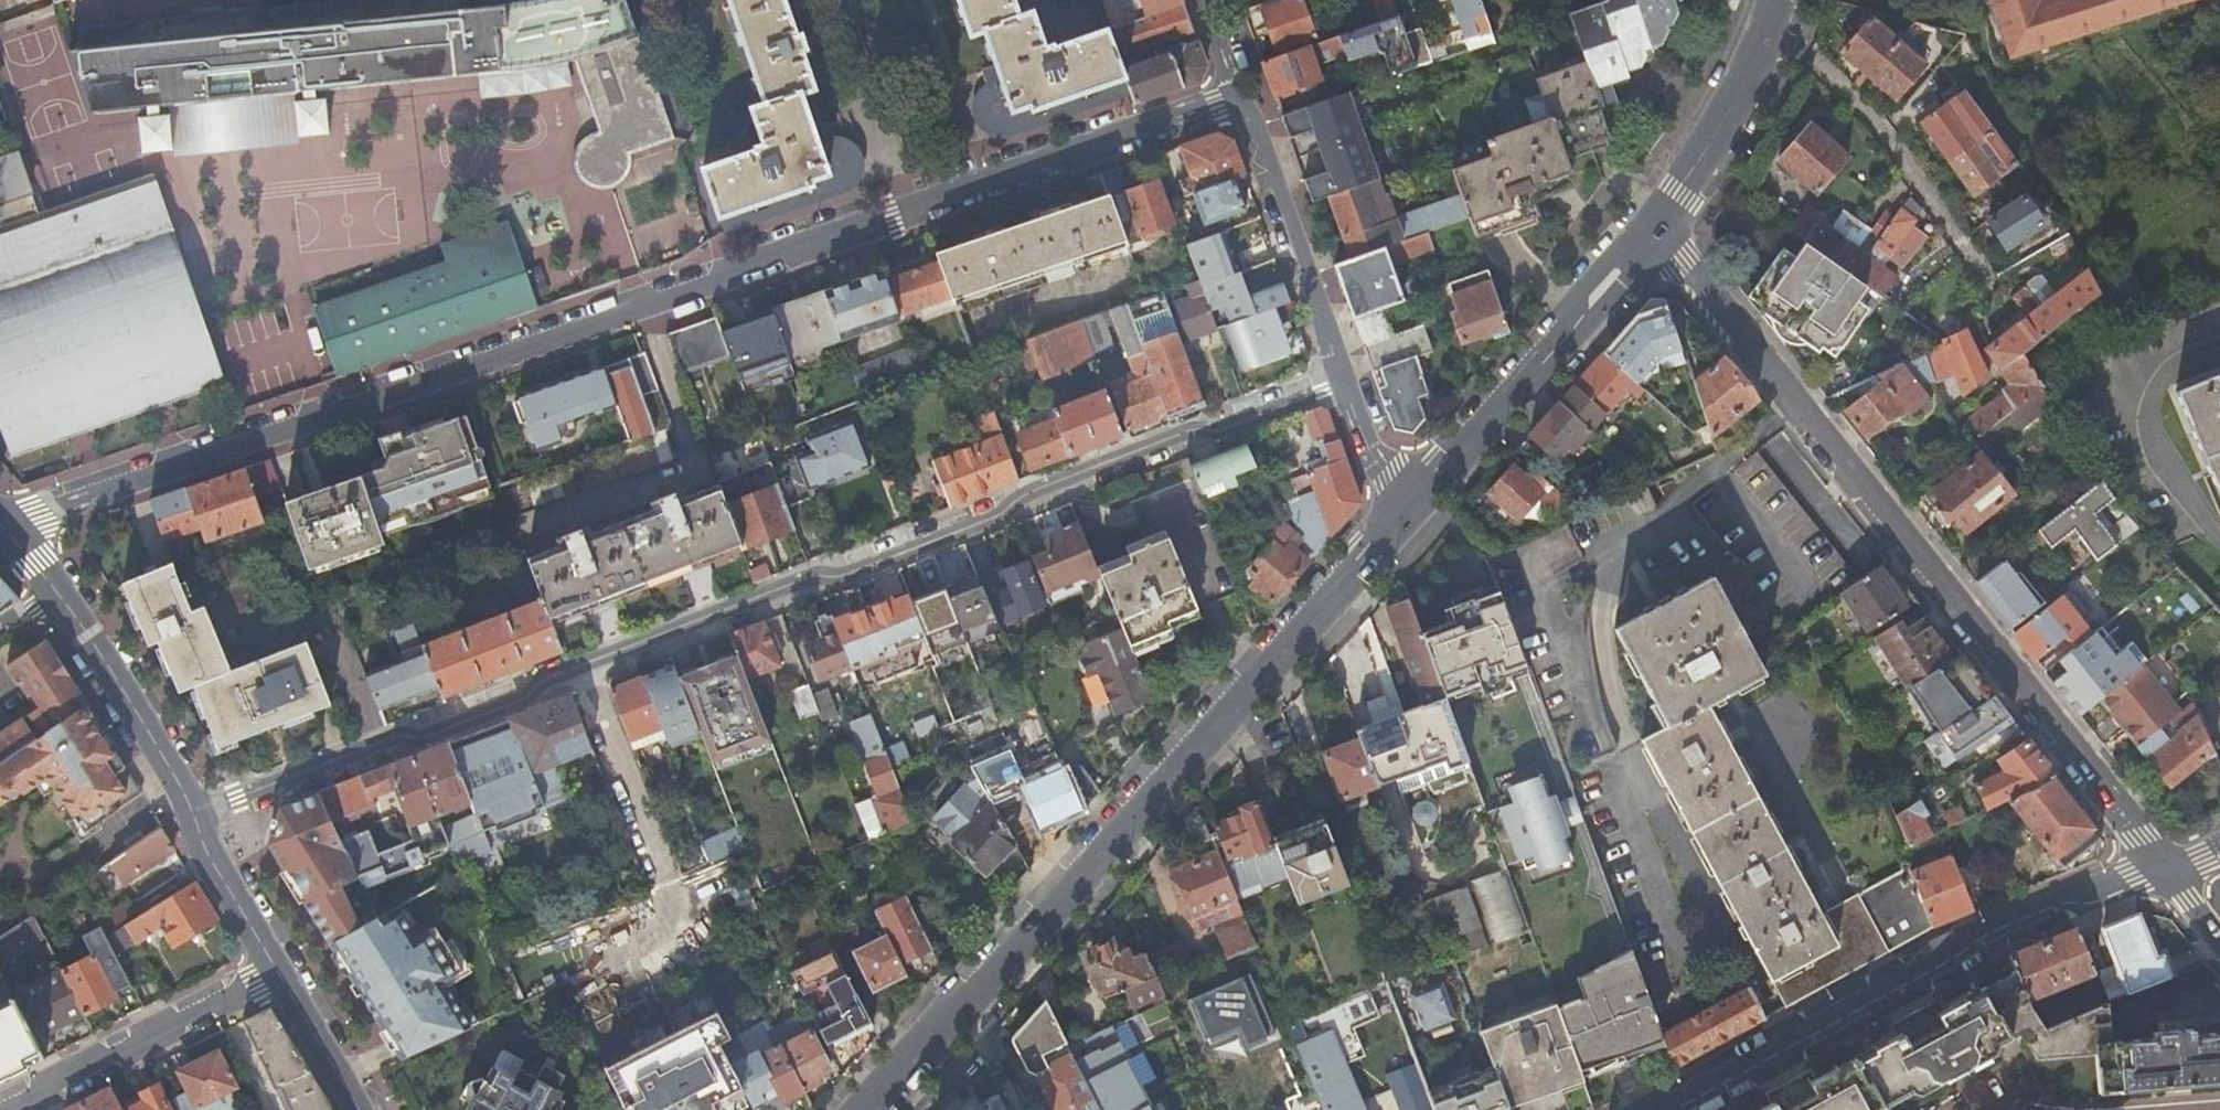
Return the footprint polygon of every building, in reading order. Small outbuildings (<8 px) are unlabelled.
[(54,8),(78,0),(77,0),(51,0),(54,8)] [(569,0),(546,0),(527,5),(223,33),(172,24),(166,43),(148,44),(170,107),(248,98),(477,75),(479,103),(571,88),(568,76),(576,75),(569,0)] [(576,75),(584,94),(589,110),(601,141),(598,142),(594,144),(591,147),(588,150),(587,154),(585,158),(584,162),(584,166),(585,171),(587,174),(589,178),(592,181),(595,184),(599,185),(602,187),(607,187),(611,187),(615,186),(619,185),(622,183),(626,180),(628,177),(630,173),(631,169),(632,165),(632,161),(631,157),(629,153),(673,138),(656,87),(640,44),(623,0),(569,0),(576,75)] [(747,55),(796,39),(783,0),(728,0),(747,55)] [(971,37),(985,33),(1002,82),(992,85),(988,87),(984,90),(980,93),(978,97),(976,101),(975,105),(974,110),(975,115),(976,119),(978,123),(981,127),(983,131),(987,133),(991,135),(996,136),(1000,137),(1005,136),(1010,136),(1014,133),(1030,128),(1130,93),(1116,55),(1107,32),(1053,50),(1053,48),(1045,50),(1032,14),(1019,18),(1013,0),(958,0),(971,37)] [(1107,32),(1133,23),(1131,18),(1126,19),(1121,4),(1119,0),(1095,0),(1107,32)] [(1133,23),(1145,18),(1139,0),(1133,0),(1121,4),(1126,19),(1131,18),(1133,23)] [(1145,18),(1182,5),(1180,0),(1139,0),(1145,18)] [(1301,0),(1277,0),(1261,6),(1264,12),(1262,12),(1276,49),(1314,36),(1301,0)] [(1391,0),(1373,0),(1381,22),(1397,17),(1391,0)] [(1477,0),(1449,0),(1466,50),(1491,41),(1477,0)] [(1594,95),(1626,84),(1622,71),(1638,65),(1636,59),(1652,54),(1640,18),(1654,13),(1659,27),(1668,24),(1674,14),(1671,3),(1676,3),(1678,0),(1560,0),(1594,95)] [(2009,59),(2192,0),(1990,0),(2009,59)] [(1107,32),(1116,55),(1125,52),(1193,34),(1182,5),(1145,18),(1133,23),(1107,32)] [(1640,18),(1652,54),(1661,35),(1659,27),(1654,13),(1640,18)] [(1405,39),(1397,17),(1381,22),(1346,34),(1354,57),(1375,50),(1384,54),(1391,76),(1415,67),(1405,39)] [(1843,56),(1868,77),(1898,42),(1873,20),(1869,20),(1843,52),(1843,56)] [(1354,57),(1346,34),(1339,36),(1347,60),(1354,57)] [(1422,34),(1405,39),(1415,67),(1432,62),(1422,34)] [(796,39),(747,55),(764,105),(752,109),(764,147),(756,149),(756,152),(703,170),(724,233),(834,195),(842,192),(847,190),(850,189),(853,186),(856,183),(859,179),(861,174),(861,170),(862,166),(861,161),(860,157),(858,153),(855,149),(852,146),(848,143),(843,142),(839,141),(835,141),(830,141),(823,144),(818,146),(801,96),(814,91),(801,53),(806,52),(802,37),(796,39)] [(1337,53),(1332,39),(1262,63),(1270,85),(1274,96),(1280,94),(1281,98),(1294,94),(1293,89),(1305,85),(1306,87),(1321,82),(1314,61),(1337,53)] [(1898,42),(1868,77),(1892,98),(1897,98),(1923,68),(1922,63),(1898,42)] [(148,44),(70,52),(92,114),(169,107),(170,107),(148,44)] [(1130,93),(1134,105),(1197,84),(1205,68),(1199,52),(1196,45),(1183,50),(1181,45),(1168,49),(1170,54),(1129,69),(1125,52),(1116,55),(1130,93)] [(1609,137),(1582,61),(1534,78),(1549,117),(1484,140),(1489,155),(1450,169),(1460,196),(1468,218),(1475,238),(1535,217),(1530,201),(1548,194),(1546,187),(1571,178),(1562,154),(1609,137)] [(1362,136),(1347,92),(1281,116),(1289,139),(1313,130),(1321,151),(1362,136)] [(1921,123),(1949,162),(1992,131),(1963,92),(1921,123)] [(174,159),(299,146),(299,140),(297,140),(296,129),(295,115),(294,103),(295,103),(294,94),(248,98),(170,107),(169,107),(170,116),(172,127),(173,142),(175,153),(173,153),(174,159)] [(331,137),(327,99),(295,103),(294,103),(295,115),(303,114),(304,128),(296,129),(297,140),(299,140),(331,137)] [(304,128),(303,114),(295,115),(296,129),(304,128)] [(170,116),(138,119),(141,157),(173,153),(175,153),(173,142),(165,143),(164,128),(172,127),(170,116)] [(1992,131),(1949,162),(1973,195),(2016,163),(1998,139),(2012,130),(2007,121),(1992,131)] [(1847,158),(1810,126),(1778,161),(1801,182),(1798,186),(1803,191),(1807,186),(1815,194),(1847,158)] [(173,142),(172,127),(164,128),(165,143),(173,142)] [(1189,145),(1180,148),(1185,164),(1190,180),(1182,183),(1178,184),(1181,192),(1183,197),(1191,194),(1232,180),(1244,176),(1232,143),(1216,136),(1189,145)] [(1379,180),(1362,136),(1321,151),(1329,172),(1304,180),(1312,204),(1329,198),(1367,184),(1379,180)] [(17,156),(0,162),(0,204),(30,194),(17,156)] [(1190,180),(1185,164),(1176,167),(1182,183),(1190,180)] [(1116,170),(1101,175),(1108,196),(1127,247),(1156,238),(1155,236),(1162,233),(1161,227),(1172,224),(1158,185),(1126,196),(1116,170)] [(1386,194),(1380,179),(1379,180),(1367,184),(1372,199),(1386,194)] [(1232,180),(1191,194),(1203,226),(1244,212),(1232,180)] [(1403,241),(1395,220),(1386,194),(1372,199),(1367,184),(1329,198),(1342,236),(1332,240),(1339,264),(1403,241)] [(157,188),(0,241),(0,428),(3,438),(12,435),(16,448),(222,374),(204,329),(157,188)] [(1181,192),(1168,197),(1170,202),(1183,197),(1181,192)] [(934,255),(935,255),(957,315),(1131,256),(1127,247),(1108,196),(934,255)] [(1468,218),(1460,196),(1425,209),(1433,230),(1468,218)] [(2043,225),(2025,197),(1991,219),(1987,222),(2007,249),(2043,225)] [(1425,233),(1433,230),(1425,209),(1395,220),(1403,241),(1425,233)] [(1899,211),(1880,238),(1872,249),(1881,256),(1885,259),(1913,221),(1899,211)] [(507,220),(440,243),(448,265),(515,242),(507,220)] [(1254,222),(1243,226),(1248,241),(1258,237),(1254,222)] [(1819,224),(1804,245),(1851,278),(1872,249),(1880,238),(1872,232),(1856,251),(1819,224)] [(1339,264),(1335,266),(1344,292),(1353,318),(1382,308),(1403,301),(1403,299),(1390,264),(1431,249),(1425,233),(1403,241),(1339,264)] [(1186,247),(1199,281),(1201,287),(1225,279),(1210,238),(1186,247)] [(319,310),(338,369),(391,351),(500,313),(537,300),(515,242),(346,301),(319,310)] [(1760,307),(1756,312),(1768,320),(1769,325),(1771,330),(1773,333),(1777,337),(1781,341),(1785,343),(1790,345),(1795,346),(1801,346),(1804,346),(1816,354),(1820,349),(1827,354),(1852,318),(1850,316),(1858,304),(1855,301),(1865,288),(1851,278),(1804,245),(1794,258),(1791,256),(1782,268),(1780,266),(1754,303),(1760,307)] [(1872,249),(1851,278),(1865,288),(1881,299),(1896,278),(1876,264),(1881,256),(1872,249)] [(1748,298),(1754,303),(1780,266),(1782,268),(1791,256),(1782,250),(1748,298)] [(935,255),(882,273),(898,320),(903,334),(957,315),(935,255)] [(2029,286),(2025,289),(2055,329),(2098,295),(2080,260),(2045,287),(2054,299),(2044,306),(2036,295),(2029,286)] [(1508,332),(1486,270),(1438,287),(1442,300),(1451,297),(1454,305),(1450,307),(1452,312),(1456,310),(1460,321),(1454,323),(1461,343),(1481,336),(1483,341),(1508,332)] [(882,273),(823,293),(839,338),(839,340),(898,320),(882,273)] [(1225,279),(1201,287),(1204,294),(1210,312),(1222,308),(1225,316),(1222,318),(1224,324),(1228,323),(1229,325),(1268,310),(1289,303),(1282,284),(1247,296),(1238,274),(1225,279)] [(2045,287),(2036,295),(2044,306),(2054,299),(2045,287)] [(2055,329),(2025,289),(2013,299),(2028,319),(1987,350),(2002,369),(2021,356),(2055,329)] [(823,293),(770,310),(786,355),(839,338),(823,293)] [(1163,294),(1147,299),(1126,306),(1129,315),(1137,338),(1174,326),(1163,294)] [(1210,312),(1204,294),(1175,304),(1188,340),(1217,330),(1216,329),(1210,312)] [(1689,367),(1666,300),(1650,299),(1628,324),(1624,329),(1629,333),(1622,341),(1617,337),(1602,353),(1635,382),(1637,384),(1651,368),(1656,373),(1689,367)] [(1867,310),(1858,304),(1850,316),(1852,318),(1827,354),(1833,359),(1867,310)] [(1129,315),(1126,306),(1111,312),(1113,320),(1129,315)] [(1382,308),(1353,318),(1363,346),(1391,336),(1382,308)] [(719,329),(729,355),(742,391),(793,373),(786,355),(770,310),(719,329)] [(1280,355),(1305,347),(1300,334),(1280,341),(1268,310),(1229,325),(1225,326),(1241,368),(1268,358),(1266,353),(1265,348),(1269,346),(1276,344),(1280,355)] [(1768,320),(1756,312),(1773,333),(1771,330),(1769,325),(1768,320)] [(667,336),(679,371),(729,355),(719,329),(715,319),(667,336)] [(1093,360),(1080,322),(1052,332),(1065,370),(1093,360)] [(1393,429),(1412,433),(1424,419),(1417,397),(1427,393),(1414,356),(1430,351),(1421,324),(1391,336),(1363,346),(1393,429)] [(1182,346),(1174,326),(1137,338),(1143,353),(1166,417),(1203,403),(1187,359),(1182,346)] [(1943,345),(1924,354),(1932,374),(1951,364),(1962,398),(1989,379),(1965,331),(1942,343),(1943,345)] [(1026,340),(1033,357),(1041,381),(1066,372),(1065,370),(1052,332),(1026,340)] [(1026,340),(1016,344),(1023,362),(1033,357),(1026,340)] [(1188,344),(1182,346),(1187,359),(1193,358),(1188,344)] [(850,371),(861,401),(863,401),(919,379),(909,350),(850,371)] [(1127,432),(1166,417),(1143,353),(1128,359),(1135,381),(1111,391),(1127,432)] [(1635,382),(1602,353),(1583,376),(1559,404),(1591,432),(1605,416),(1611,409),(1628,390),(1635,382)] [(644,354),(641,356),(628,360),(654,432),(670,427),(644,354)] [(2010,386),(2001,393),(2003,397),(2012,413),(2041,390),(2021,356),(2002,369),(2002,370),(2001,370),(2010,386)] [(1694,383),(1712,436),(1756,400),(1754,398),(1739,378),(1724,359),(1694,383)] [(654,432),(628,360),(602,368),(604,374),(616,406),(628,441),(654,432)] [(1854,388),(1862,384),(1846,363),(1811,380),(1812,383),(1827,401),(1854,388)] [(1931,404),(1900,366),(1894,369),(1877,377),(1880,382),(1845,411),(1867,439),(1902,410),(1911,421),(1913,419),(1917,421),(1931,410),(1930,406),(1931,404)] [(616,406),(604,374),(594,377),(592,372),(520,397),(517,398),(518,401),(536,449),(558,442),(555,435),(556,437),(558,438),(559,439),(560,440),(562,441),(564,441),(567,440),(569,439),(570,438),(571,436),(572,434),(573,432),(573,431),(572,429),(570,422),(616,406)] [(2175,394),(2192,436),(2219,506),(2219,377),(2175,394)] [(1643,389),(1637,384),(1635,382),(1628,390),(1636,397),(1643,389)] [(2012,413),(1977,441),(1986,451),(2009,432),(2012,437),(2051,406),(2041,390),(2012,413)] [(1056,421),(1069,454),(1121,434),(1105,391),(1053,412),(1056,421)] [(1969,436),(1975,443),(1977,441),(2012,413),(2003,397),(1968,422),(1975,432),(1969,436)] [(1591,432),(1559,404),(1541,424),(1529,436),(1557,460),(1565,452),(1569,456),(1591,432)] [(1053,412),(1051,407),(1012,423),(1017,436),(1056,421),(1053,412)] [(1295,551),(1308,562),(1335,531),(1360,503),(1327,411),(1319,408),(1302,414),(1311,435),(1319,432),(1324,445),(1322,446),(1328,464),(1307,472),(1308,475),(1315,494),(1298,500),(1291,480),(1278,484),(1301,543),(1295,551)] [(1957,408),(1948,415),(1957,427),(1957,428),(1962,415),(1959,410),(1957,408)] [(1611,409),(1605,416),(1612,423),(1618,416),(1611,409)] [(932,462),(949,509),(959,506),(1017,483),(992,413),(975,419),(983,442),(932,462)] [(379,469),(360,476),(379,530),(460,501),(459,498),(491,486),(481,459),(478,460),(474,449),(477,447),(465,416),(412,435),(415,444),(389,452),(393,464),(379,469)] [(1030,469),(1069,454),(1056,421),(1017,436),(1030,469)] [(1278,423),(1270,426),(1274,437),(1282,434),(1278,423)] [(1717,452),(1709,427),(1703,429),(1695,432),(1704,459),(1717,452)] [(871,466),(855,428),(809,446),(812,454),(797,460),(809,490),(871,466)] [(674,462),(662,430),(654,432),(628,441),(585,457),(500,486),(508,510),(512,518),(674,462)] [(1591,432),(1569,456),(1577,464),(1599,439),(1591,432)] [(8,451),(16,448),(12,435),(3,438),(8,451)] [(385,458),(379,469),(393,464),(389,452),(415,444),(412,435),(380,445),(385,458)] [(1229,477),(1218,447),(1185,459),(1197,490),(1214,484),(1229,477)] [(1562,464),(1569,456),(1565,452),(1557,460),(1562,464)] [(1733,472),(1835,599),(1841,595),(1859,582),(1757,453),(1733,472)] [(2012,497),(1979,456),(1932,493),(1944,509),(1939,513),(1947,524),(1952,519),(1965,535),(2012,497)] [(1197,490),(1185,459),(1124,483),(1149,546),(1129,554),(1131,563),(1100,575),(1101,578),(1115,613),(1122,631),(1129,648),(1170,632),(1166,619),(1236,591),(1198,493),(1197,490)] [(219,478),(186,490),(200,528),(205,542),(262,523),(253,498),(279,488),(269,461),(243,470),(219,478)] [(1555,515),(1569,500),(1539,474),(1530,483),(1513,467),(1488,495),(1492,498),(1488,502),(1504,517),(1508,513),(1517,520),(1537,499),(1555,515)] [(1639,489),(1649,484),(1634,471),(1629,476),(1639,489)] [(1308,475),(1291,480),(1298,500),(1315,494),(1308,475)] [(284,502),(308,569),(384,543),(381,537),(379,530),(360,476),(284,502)] [(1624,496),(1639,489),(1629,476),(1618,485),(1624,496)] [(1215,487),(1214,484),(1197,490),(1198,493),(1215,487)] [(2112,503),(2101,485),(2038,534),(2050,551),(2072,534),(2095,562),(2115,546),(2094,517),(2112,503)] [(495,496),(491,486),(459,498),(460,501),(379,530),(381,537),(411,526),(420,526),(426,525),(432,524),(438,522),(443,520),(450,517),(457,512),(463,508),(495,496)] [(725,506),(741,550),(794,531),(778,487),(725,506)] [(422,648),(424,652),(438,688),(441,696),(561,649),(551,624),(741,550),(725,506),(719,489),(681,503),(677,495),(525,554),(497,565),(506,588),(534,578),(543,602),(422,648)] [(171,495),(149,502),(163,540),(200,528),(186,490),(171,495)] [(1270,604),(1308,562),(1295,551),(1301,543),(1293,538),(1296,536),(1281,523),(1267,539),(1272,544),(1247,572),(1256,580),(1251,586),(1270,604)] [(1101,578),(1100,575),(1098,572),(1081,528),(1079,524),(1048,537),(1044,544),(1047,553),(1030,559),(1031,561),(1044,592),(1044,594),(1078,580),(1089,584),(1101,578)] [(1500,552),(1515,546),(1507,539),(1494,546),(1500,552)] [(963,546),(945,552),(962,591),(980,583),(979,581),(963,546)] [(1044,592),(1031,561),(1025,563),(1037,594),(1044,592)] [(2010,562),(1976,588),(2010,631),(2033,613),(2049,600),(2045,596),(2040,600),(2010,562)] [(979,581),(980,583),(995,618),(1011,612),(1013,618),(1030,611),(1025,600),(1037,594),(1025,563),(979,581)] [(217,747),(329,703),(305,641),(228,671),(203,606),(190,611),(175,574),(172,564),(123,583),(147,644),(156,640),(177,691),(192,686),(217,747)] [(748,571),(753,584),(764,581),(770,578),(764,565),(748,571)] [(1859,582),(1841,595),(1867,635),(1904,611),(1878,570),(1859,582)] [(21,602),(0,578),(0,615),(21,602)] [(1616,630),(1666,728),(1708,707),(1731,695),(1769,675),(1717,578),(1667,604),(1616,630)] [(858,586),(842,592),(850,615),(846,616),(833,622),(851,668),(859,666),(861,669),(879,663),(877,658),(885,655),(867,609),(858,586)] [(1451,603),(1453,607),(1472,599),(1473,603),(1485,598),(1500,593),(1498,586),(1451,603)] [(1500,593),(1485,598),(1495,627),(1501,625),(1511,654),(1506,656),(1512,675),(1528,669),(1500,593)] [(916,594),(907,597),(925,639),(932,637),(916,594)] [(867,609),(885,655),(925,639),(907,597),(891,603),(889,600),(867,609)] [(1421,634),(1444,696),(1452,693),(1477,684),(1480,690),(1482,695),(1489,693),(1504,687),(1503,684),(1501,679),(1512,675),(1506,656),(1511,654),(1501,625),(1495,627),(1485,598),(1473,603),(1472,599),(1453,607),(1443,610),(1448,624),(1421,634)] [(2060,598),(2013,636),(2035,663),(2064,640),(2073,651),(2091,636),(2060,598)] [(1387,607),(1423,706),(1445,699),(1444,696),(1421,634),(1415,617),(1408,599),(1387,607)] [(844,610),(831,616),(833,622),(846,616),(844,610)] [(1917,611),(1873,640),(1904,689),(1951,659),(1939,641),(1937,643),(1923,619),(1922,620),(1917,611)] [(821,641),(806,646),(804,647),(817,681),(837,673),(840,678),(854,674),(851,668),(833,622),(831,616),(826,617),(825,614),(817,617),(818,620),(814,622),(821,641)] [(761,623),(729,636),(737,657),(746,680),(780,667),(774,653),(767,638),(761,623)] [(1115,713),(1150,698),(1129,648),(1122,631),(1086,644),(1089,654),(1081,657),(1088,674),(1098,671),(1115,713)] [(2129,676),(2095,633),(2091,636),(2073,651),(2058,662),(2066,673),(2052,684),(2078,717),(2100,699),(2129,676)] [(767,638),(774,653),(778,651),(773,635),(767,638)] [(46,642),(6,670),(35,713),(0,736),(0,763),(3,761),(84,705),(85,705),(59,662),(56,657),(46,642)] [(365,675),(379,711),(438,688),(424,652),(365,675)] [(678,679),(688,705),(699,732),(711,764),(769,741),(754,702),(750,692),(746,680),(737,657),(716,664),(718,669),(713,671),(705,674),(700,676),(698,672),(678,679)] [(1914,694),(1938,731),(1991,696),(1964,661),(1914,694)] [(673,666),(641,679),(661,728),(665,739),(667,745),(699,732),(678,679),(673,666)] [(2123,729),(2136,746),(2177,714),(2140,667),(2129,676),(2100,699),(2112,715),(2112,720),(2114,724),(2118,727),(2123,729)] [(1512,675),(1501,679),(1503,684),(1504,687),(1489,693),(1491,698),(1513,690),(1509,682),(1530,674),(1528,669),(1512,675)] [(1027,690),(1020,675),(1011,679),(1017,695),(1027,690)] [(641,679),(610,690),(617,710),(629,740),(661,728),(641,679)] [(1477,684),(1452,693),(1454,699),(1480,690),(1477,684)] [(811,695),(807,686),(790,693),(801,719),(818,712),(811,695)] [(763,687),(750,692),(754,702),(767,697),(763,687)] [(826,690),(811,695),(818,712),(821,722),(837,716),(826,690)] [(1017,695),(1023,710),(1034,705),(1027,690),(1017,695)] [(1388,709),(1383,696),(1368,702),(1373,715),(1388,709)] [(1938,731),(1935,734),(1954,761),(1974,747),(1970,741),(1982,732),(1987,738),(2012,722),(1991,696),(1938,731)] [(515,719),(447,745),(470,802),(474,814),(443,829),(441,830),(448,846),(455,866),(491,852),(485,837),(546,814),(544,808),(570,798),(556,763),(590,750),(569,698),(515,719)] [(1405,712),(1357,730),(1360,739),(1378,786),(1465,754),(1445,699),(1423,706),(1405,712)] [(2207,758),(2214,757),(2190,703),(2177,714),(2136,746),(2168,787),(2202,759),(2206,757),(2207,758)] [(84,705),(3,761),(0,763),(0,804),(21,790),(22,794),(46,777),(83,832),(140,793),(125,771),(114,752),(110,754),(97,735),(101,733),(84,705)] [(1692,833),(1756,799),(1723,735),(1708,707),(1666,728),(1641,741),(1692,833)] [(818,712),(801,719),(805,728),(821,722),(818,712)] [(872,798),(887,835),(913,823),(870,715),(850,723),(877,795),(872,797),(872,798)] [(837,716),(821,722),(829,743),(845,737),(837,716)] [(661,728),(629,740),(633,751),(665,739),(661,728)] [(1341,799),(1378,786),(1360,739),(1324,753),(1341,799)] [(1974,786),(1986,810),(2007,800),(2050,779),(2055,776),(2027,741),(1996,762),(2003,772),(1974,786)] [(384,770),(319,795),(331,822),(372,805),(367,792),(393,783),(409,823),(406,825),(413,841),(378,857),(368,835),(342,847),(348,860),(356,876),(359,882),(382,871),(386,881),(422,864),(420,856),(448,846),(441,830),(443,829),(438,815),(470,802),(447,745),(384,770)] [(1081,812),(1100,792),(1080,766),(1063,772),(1080,811),(1081,812)] [(1080,811),(1063,772),(1062,768),(1020,787),(1040,829),(1080,811)] [(1502,807),(1487,813),(1506,867),(1522,861),(1525,869),(1541,863),(1543,870),(1571,860),(1560,830),(1558,822),(1552,825),(1549,815),(1554,813),(1551,805),(1540,776),(1512,786),(1515,793),(1499,799),(1502,807)] [(616,816),(601,779),(588,784),(597,806),(598,809),(599,810),(606,820),(616,816)] [(2091,830),(2050,779),(2007,800),(2055,859),(2091,830)] [(302,902),(329,945),(359,928),(340,886),(356,876),(348,860),(342,847),(331,822),(319,795),(290,806),(280,810),(275,823),(279,831),(271,835),(280,855),(274,857),(284,873),(288,871),(302,902)] [(1561,807),(1577,801),(1575,796),(1551,805),(1554,813),(1558,822),(1560,830),(1584,821),(1583,816),(1566,822),(1561,807)] [(887,835),(872,798),(854,805),(861,823),(867,841),(869,844),(877,839),(887,835)] [(1756,799),(1692,833),(1720,884),(1785,850),(1756,799)] [(1583,816),(1577,801),(1561,807),(1566,822),(1583,816)] [(1011,840),(991,802),(953,844),(965,856),(964,857),(971,864),(972,864),(985,876),(1014,846),(1011,840)] [(1274,844),(1257,802),(1238,811),(1239,816),(1214,826),(1227,860),(1240,855),(1242,860),(1255,855),(1260,867),(1280,859),(1275,846),(1274,844)] [(1918,803),(1894,818),(1908,848),(1930,837),(1920,819),(1925,815),(1918,803)] [(1198,806),(1185,820),(1197,848),(1213,842),(1198,806)] [(1942,813),(1949,828),(1965,820),(1959,806),(1942,813)] [(1554,813),(1549,815),(1552,825),(1558,822),(1554,813)] [(867,841),(861,823),(842,831),(849,849),(867,841)] [(1280,859),(1299,905),(1349,884),(1325,823),(1274,844),(1275,846),(1280,859)] [(701,842),(710,862),(744,847),(736,827),(701,842)] [(173,850),(160,829),(111,862),(123,880),(123,881),(126,882),(127,881),(173,850)] [(1014,846),(1028,871),(1038,860),(1024,833),(1011,840),(1014,846)] [(859,848),(845,855),(848,861),(862,855),(859,848)] [(1785,850),(1720,884),(1784,1009),(1828,987),(1815,962),(1840,948),(1822,916),(1816,905),(1790,858),(1785,850)] [(1192,918),(1237,900),(1218,854),(1173,872),(1192,918)] [(1909,872),(1932,929),(1939,926),(1973,912),(1950,856),(1909,872)] [(1822,916),(1840,948),(1815,962),(1828,987),(1881,957),(1932,929),(1909,872),(1908,869),(1860,895),(1822,916)] [(288,871),(284,873),(302,902),(288,871)] [(1467,886),(1487,946),(1530,930),(1508,871),(1467,886)] [(796,876),(781,884),(784,889),(799,882),(796,876)] [(217,920),(193,882),(134,918),(105,936),(116,957),(119,964),(145,948),(141,942),(162,930),(173,946),(217,920)] [(931,948),(905,897),(874,912),(886,936),(900,964),(931,948)] [(125,902),(95,921),(103,937),(105,936),(134,918),(125,902)] [(719,912),(712,916),(717,924),(724,920),(719,912)] [(32,916),(0,938),(0,967),(8,962),(15,957),(43,937),(32,916)] [(2103,977),(2112,1002),(2171,978),(2159,948),(2153,950),(2139,917),(2104,931),(2120,970),(2103,977)] [(400,1060),(468,1028),(441,985),(462,972),(435,928),(414,942),(399,918),(382,928),(376,919),(359,928),(329,945),(337,958),(342,958),(347,967),(344,970),(352,982),(354,985),(359,986),(364,994),(361,997),(379,1026),(392,1047),(400,1060)] [(1228,936),(1236,956),(1257,948),(1249,927),(1228,936)] [(2094,974),(2077,929),(2009,956),(2012,963),(2026,1002),(2094,974)] [(900,964),(886,936),(855,953),(874,990),(905,974),(900,964)] [(703,962),(726,950),(720,940),(696,952),(701,964),(703,962)] [(1132,1008),(1163,995),(1161,989),(1139,941),(1134,944),(1140,957),(1133,960),(1128,951),(1119,954),(1115,946),(1113,942),(1093,951),(1102,971),(1095,974),(1105,998),(1124,990),(1132,1008)] [(1119,954),(1128,951),(1125,942),(1115,946),(1119,954)] [(158,976),(145,948),(119,964),(132,989),(158,976)] [(1163,995),(1165,999),(1261,958),(1257,948),(1236,956),(1161,989),(1163,995)] [(1634,957),(1631,949),(1616,957),(1617,958),(1599,967),(1600,970),(1612,965),(1623,962),(1634,957)] [(856,994),(834,951),(815,960),(836,1003),(856,994)] [(94,956),(85,960),(62,973),(82,1014),(132,989),(119,964),(116,957),(100,965),(94,956)] [(18,961),(15,957),(8,962),(11,965),(18,961)] [(1585,999),(1558,1009),(1584,1078),(1605,1070),(1610,1069),(1643,1056),(1639,1045),(1663,1036),(1650,1000),(1634,957),(1623,962),(1625,968),(1614,972),(1612,965),(1600,970),(1577,978),(1585,999)] [(342,958),(337,958),(344,970),(347,967),(342,958)] [(1623,962),(1612,965),(1614,972),(1625,968),(1623,962)] [(38,965),(42,973),(47,970),(46,969),(44,964),(43,963),(38,965)] [(32,978),(35,984),(55,974),(52,967),(47,970),(42,973),(32,978)] [(45,1034),(82,1014),(62,973),(60,971),(55,974),(35,984),(23,990),(45,1034)] [(1050,971),(1036,986),(1044,1002),(1049,1012),(1066,1004),(1050,971)] [(1997,1013),(2011,1039),(2020,1035),(2033,1062),(2064,1059),(2095,1056),(2094,1045),(2115,1044),(2111,1003),(2106,1005),(2044,1031),(2026,1002),(2009,974),(1980,989),(1993,1013),(1997,1013)] [(796,982),(807,1003),(818,997),(808,976),(796,982)] [(44,1058),(0,977),(0,1081),(44,1058)] [(1340,1054),(1359,1046),(1351,1024),(1395,1005),(1387,982),(1339,1004),(1290,1027),(1325,1109),(1364,1109),(1340,1054)] [(1442,983),(1410,994),(1424,1031),(1430,1029),(1449,1021),(1455,1019),(1442,983)] [(1737,986),(1740,992),(1747,988),(1745,983),(1737,986)] [(359,986),(354,985),(361,997),(364,994),(359,986)] [(1675,1067),(1710,1049),(1761,1021),(1747,988),(1740,992),(1730,997),(1716,1005),(1702,1012),(1685,1021),(1663,1033),(1675,1067)] [(1873,1085),(1885,1106),(1912,1092),(1919,1095),(1957,1074),(1996,1053),(1997,1045),(2011,1039),(1997,1013),(1993,1013),(1980,989),(1944,1011),(1939,999),(1893,1024),(1898,1034),(1854,1058),(1866,1082),(1873,1085)] [(856,994),(836,1003),(825,1009),(841,1042),(872,1026),(861,1004),(856,994)] [(805,1004),(810,1014),(812,1017),(825,1009),(818,997),(807,1003),(805,1004)] [(877,997),(861,1004),(872,1026),(878,1038),(891,1024),(877,997)] [(1067,1045),(1049,1012),(1044,1002),(1012,1038),(1030,1071),(1036,1072),(1055,1109),(1100,1109),(1067,1045)] [(1557,1004),(1480,1032),(1493,1066),(1509,1109),(1585,1082),(1584,1078),(1558,1009),(1557,1004)] [(270,1006),(242,1020),(275,1088),(285,1109),(333,1109),(328,1099),(319,1085),(270,1006)] [(605,1071),(626,1109),(716,1109),(713,1104),(742,1089),(730,1066),(719,1045),(731,1039),(717,1013),(605,1071)] [(795,1016),(771,1029),(780,1047),(811,1031),(818,1028),(812,1017),(810,1014),(804,1017),(799,1018),(795,1016)] [(1449,1021),(1430,1029),(1432,1033),(1450,1026),(1449,1021)] [(1100,1109),(1149,1109),(1107,1027),(1067,1045),(1100,1109)] [(811,1031),(780,1047),(803,1091),(823,1081),(820,1074),(830,1069),(811,1031)] [(2098,1095),(2176,1089),(2219,1086),(2219,1036),(2202,1038),(2202,1031),(2153,1035),(2154,1040),(2115,1044),(2094,1045),(2095,1056),(2098,1095)] [(1663,1036),(1639,1045),(1643,1056),(1655,1052),(1667,1048),(1663,1036)] [(780,1047),(762,1056),(759,1051),(742,1058),(753,1081),(749,1083),(738,1062),(730,1066),(742,1089),(753,1109),(757,1109),(770,1103),(774,1109),(779,1109),(803,1098),(800,1093),(803,1091),(780,1047)] [(1643,1056),(1610,1069),(1613,1078),(1667,1048),(1655,1052),(1643,1056)] [(227,1090),(234,1086),(217,1052),(178,1071),(188,1091),(195,1106),(227,1090)] [(1885,1106),(1873,1085),(1866,1082),(1854,1058),(1816,1078),(1811,1069),(1766,1093),(1771,1104),(1759,1109),(1879,1109),(1885,1106)] [(1428,1091),(1417,1063),(1390,1073),(1404,1109),(1435,1109),(1428,1091)] [(561,1091),(557,1088),(565,1075),(545,1064),(537,1077),(520,1069),(515,1077),(496,1067),(488,1081),(483,1078),(472,1082),(475,1093),(466,1109),(551,1109),(561,1091)] [(1428,1091),(1435,1109),(1510,1109),(1509,1109),(1493,1066),(1428,1091)] [(126,1109),(171,1109),(158,1084),(140,1093),(142,1097),(125,1106),(126,1109)] [(109,1087),(79,1102),(64,1109),(121,1109),(109,1087)] [(177,1109),(233,1109),(236,1109),(227,1090),(195,1106),(188,1091),(172,1100),(177,1109)]
